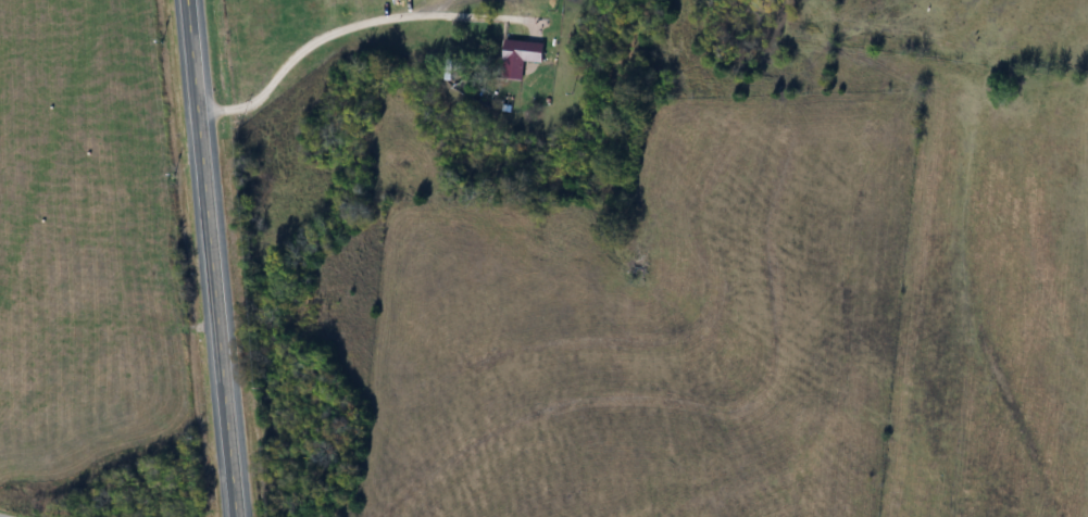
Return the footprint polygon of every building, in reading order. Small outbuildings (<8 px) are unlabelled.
[(524,81),(525,62),(544,63),(545,43),(505,41),(503,80),(524,81)]
